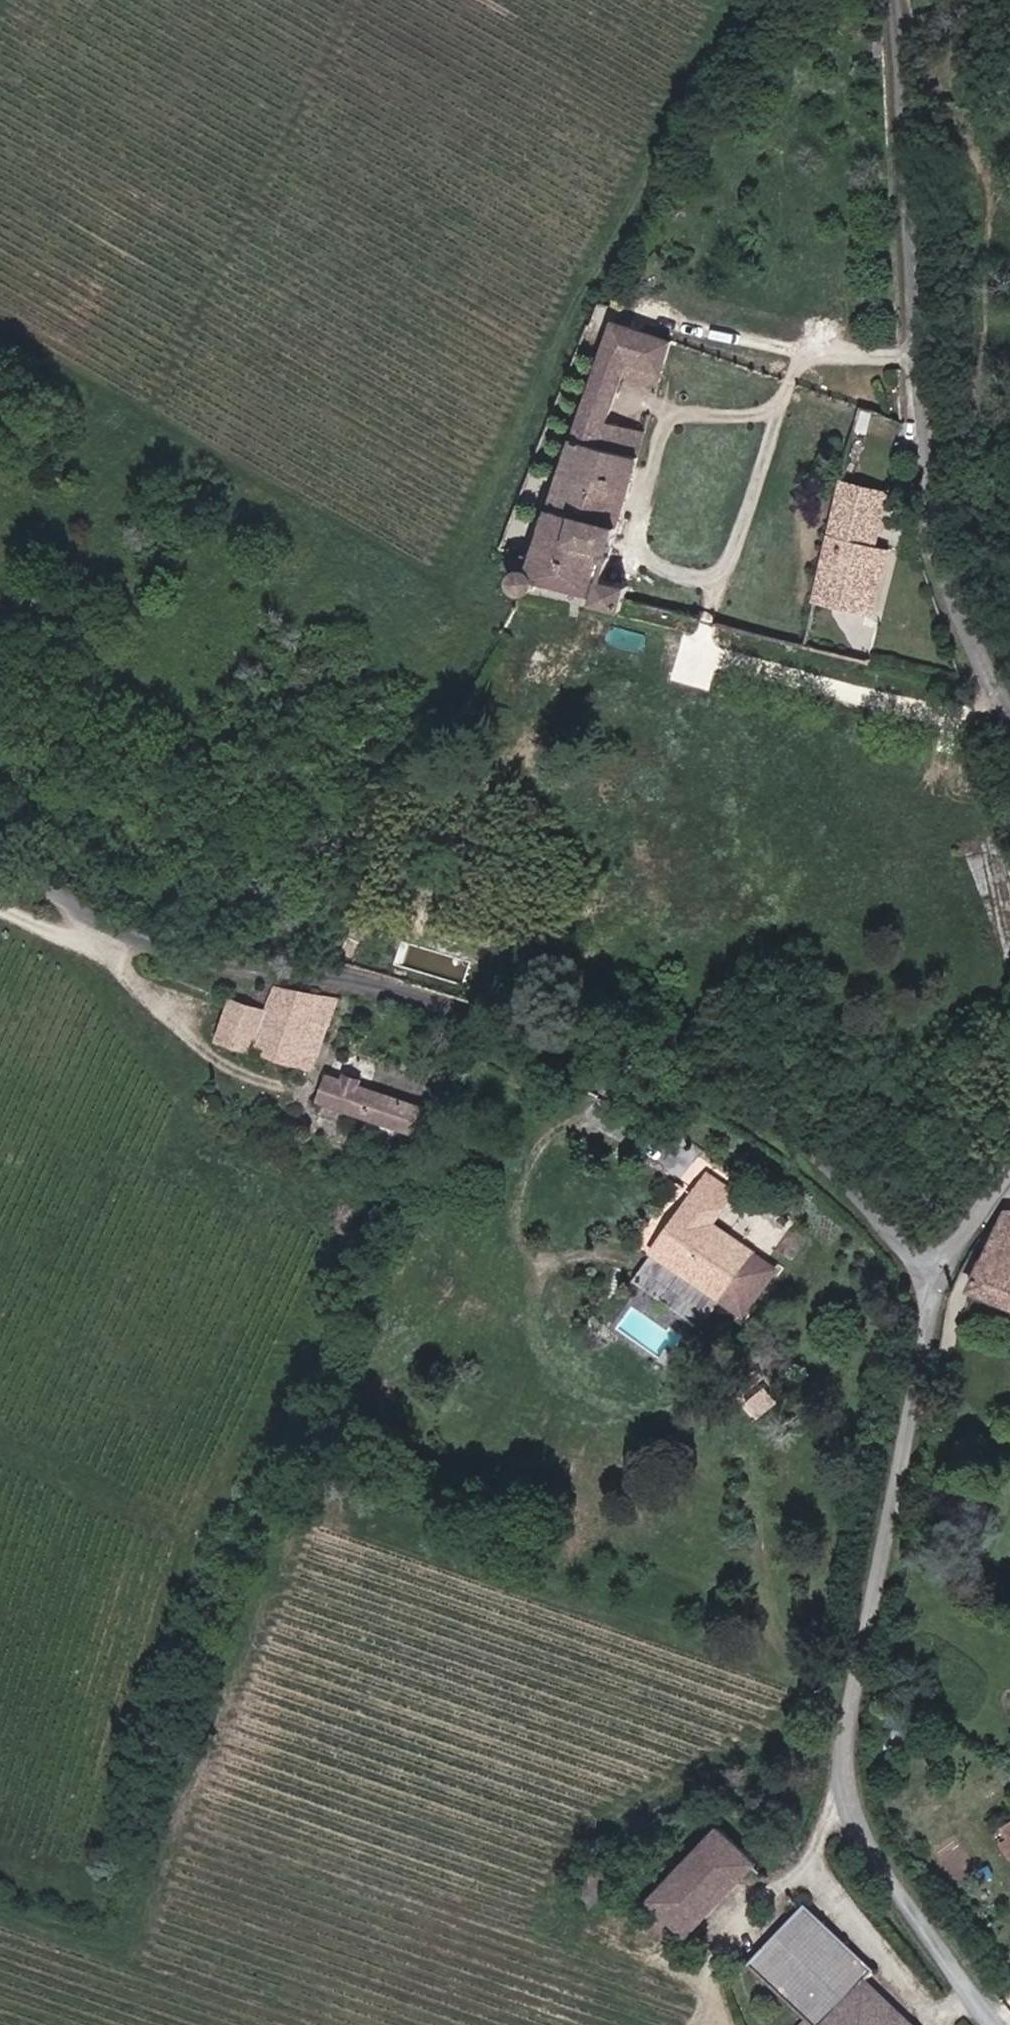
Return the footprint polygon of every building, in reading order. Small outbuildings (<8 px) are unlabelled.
[(546,580),(548,574),(604,590),(602,597),(628,604),(635,580),(611,573),(653,427),(617,417),(629,375),(665,385),(679,334),(614,315),(546,552),(516,543),(510,564),(522,568),(521,575),(525,583),(534,586),(542,585),(546,580)] [(892,486),(847,475),(818,597),(881,612),(896,548),(878,544),(892,486)] [(315,1069),(338,1000),(281,980),(270,1010),(233,997),(220,1036),(315,1069)] [(332,1069),(322,1097),(409,1130),(419,1102),(332,1069)] [(737,1253),(750,1262),(759,1250),(715,1219),(736,1189),(709,1170),(660,1239),(719,1280),(737,1253)] [(977,1284),(1009,1299),(1009,1213),(977,1284)] [(719,1280),(660,1239),(652,1251),(723,1301),(750,1262),(737,1253),(719,1280)] [(760,1865),(722,1830),(654,1906),(693,1940),(760,1865)] [(873,1980),(879,1973),(809,1908),(754,1967),(809,2018),(803,2024),(921,2024),(873,1980)]
